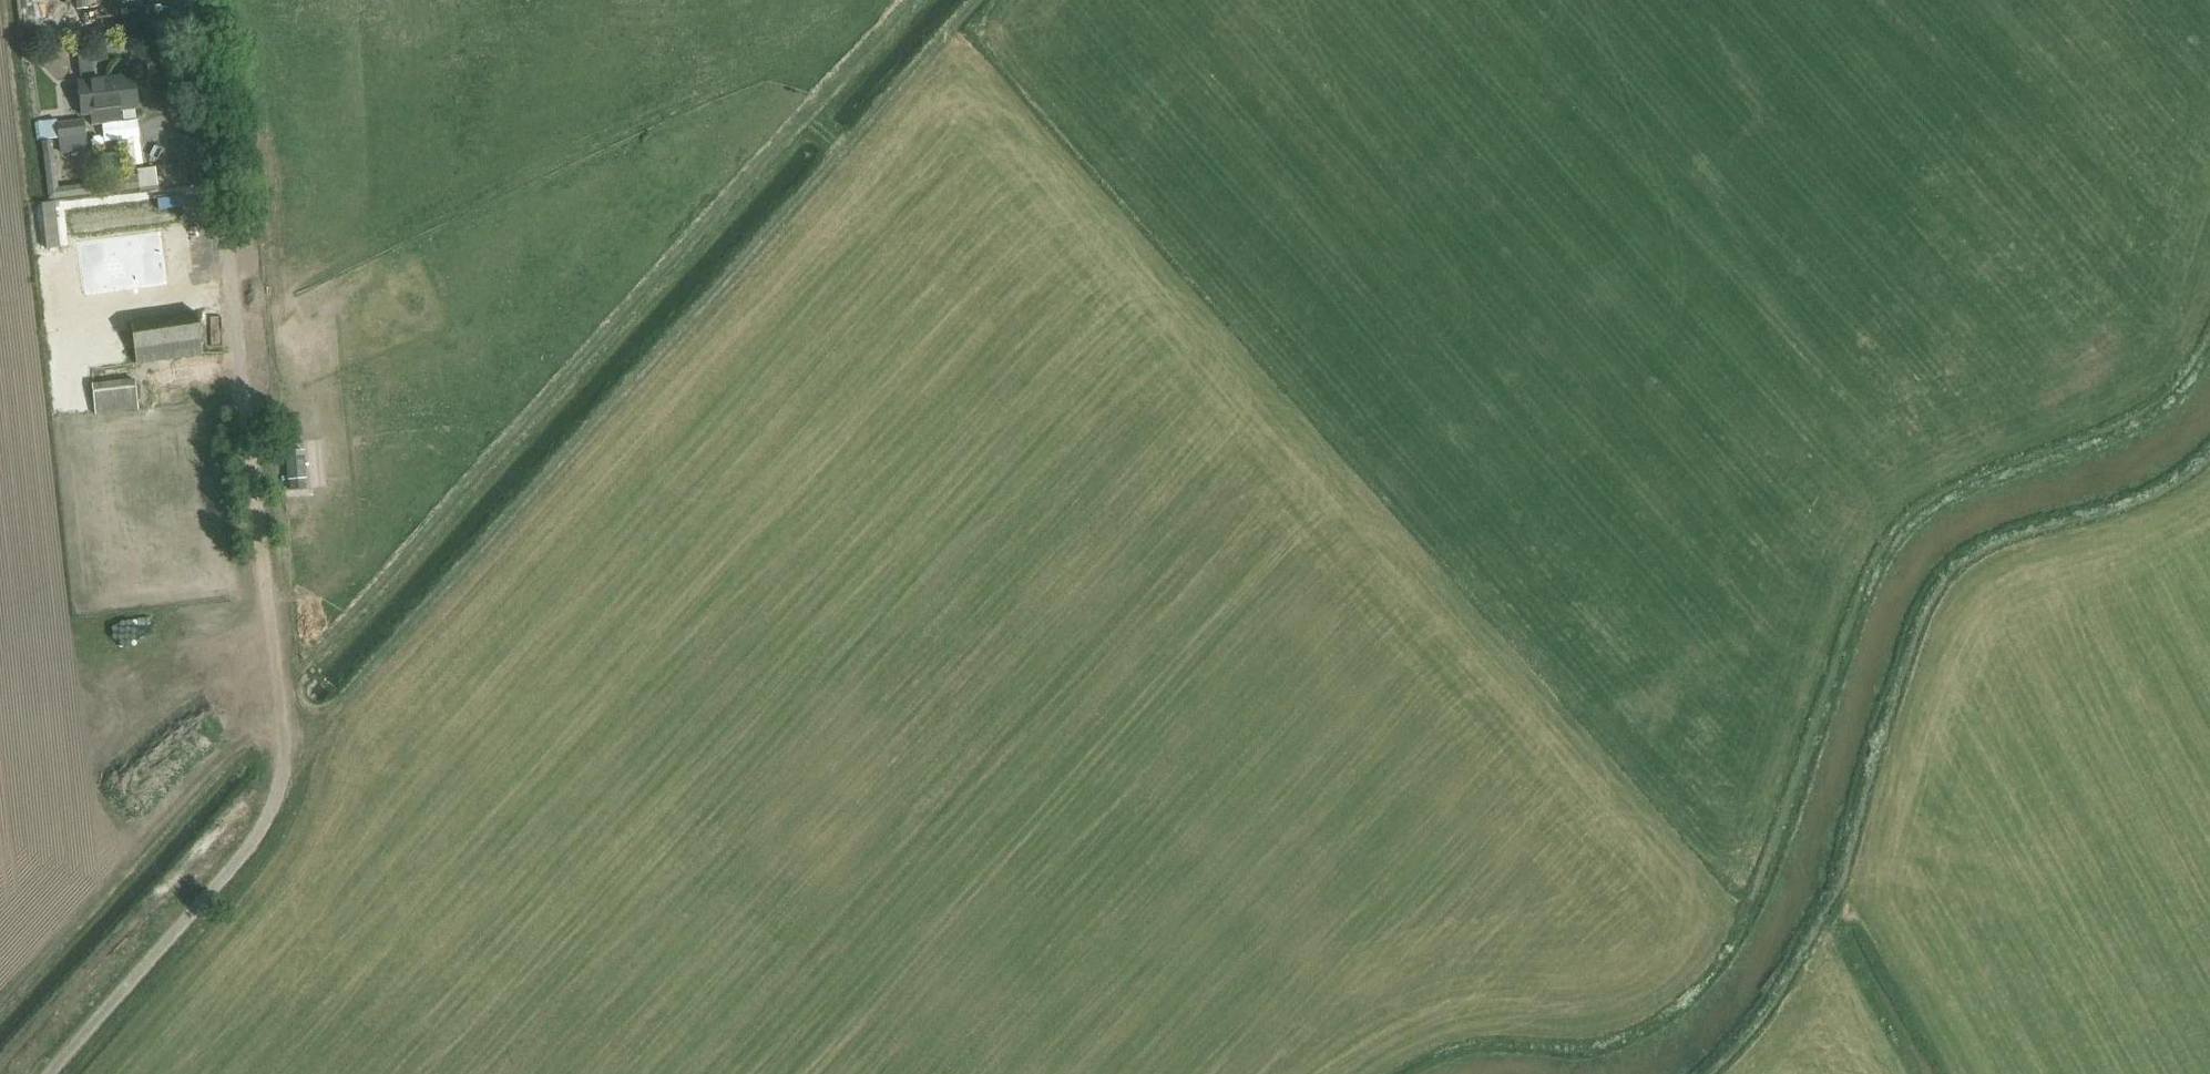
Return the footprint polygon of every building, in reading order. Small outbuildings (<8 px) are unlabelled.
[(109,62),(107,47),(77,51),(80,78),(93,76),(91,64),(109,62)] [(138,107),(135,75),(77,82),(81,114),(91,113),(92,126),(123,122),(121,109),(138,107)] [(87,152),(83,120),(45,124),(47,142),(60,140),(62,155),(87,152)] [(58,189),(54,154),(44,156),(49,201),(94,196),(93,185),(58,189)] [(118,178),(109,179),(110,193),(140,190),(140,188),(157,186),(155,170),(138,172),(138,176),(118,178)] [(89,300),(188,286),(181,238),(82,252),(89,300)] [(202,357),(197,316),(132,324),(137,366),(202,357)] [(139,411),(136,380),(93,385),(96,415),(139,411)]
